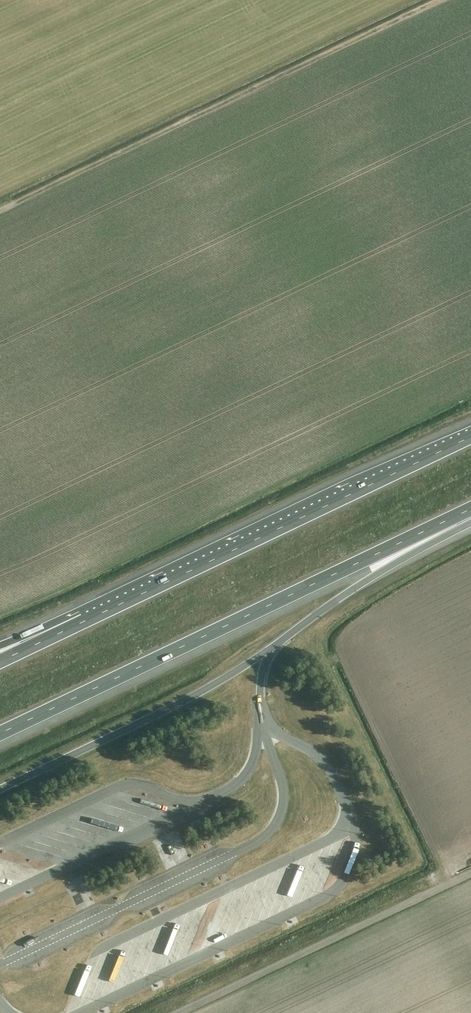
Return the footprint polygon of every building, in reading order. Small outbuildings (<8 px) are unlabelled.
[(342,848),(350,848),(351,837),(343,837),(342,848)] [(171,845),(167,847),(171,855),(175,854),(171,845)] [(265,902),(270,905),(283,879),(277,876),(265,902)] [(24,889),(26,895),(35,891),(33,886),(24,889)] [(197,928),(202,913),(196,912),(192,926),(197,928)] [(298,917),(287,921),(289,926),(300,923),(298,917)] [(191,945),(195,930),(190,928),(185,944),(191,945)] [(137,951),(144,953),(148,941),(140,939),(137,951)] [(225,951),(215,956),(217,962),(228,957),(225,951)] [(153,986),(156,991),(166,985),(163,980),(153,986)]
